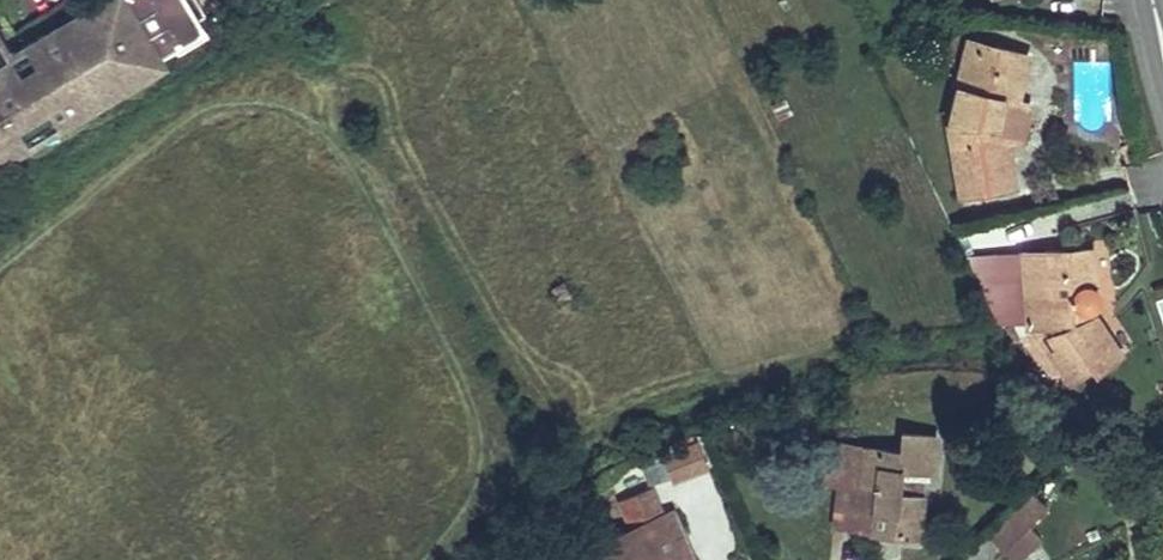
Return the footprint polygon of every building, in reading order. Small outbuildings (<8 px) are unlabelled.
[(170,69),(163,55),(205,34),(188,0),(90,0),(4,43),(0,36),(0,154),(170,69)] [(976,43),(968,41),(959,75),(967,77),(976,43)] [(1014,101),(1027,55),(976,43),(967,77),(959,75),(945,126),(956,180),(980,176),(984,188),(1011,182),(1006,140),(1021,139),(1026,104),(1014,101)] [(980,176),(956,180),(960,193),(984,188),(980,176)] [(1089,249),(1021,252),(1022,261),(1022,312),(1025,325),(1050,325),(1054,331),(1051,334),(1056,347),(1052,351),(1069,376),(1091,365),(1096,372),(1119,355),(1094,317),(1090,318),(1090,309),(1095,304),(1097,293),(1094,285),(1086,281),(1090,278),(1089,249)] [(1022,261),(999,261),(1001,314),(1022,312),(1022,261)] [(897,450),(826,442),(821,484),(836,486),(874,490),(869,531),(916,537),(922,494),(912,491),(913,478),(924,480),(930,480),(932,435),(901,432),(897,450)] [(924,480),(913,478),(912,491),(922,494),(924,480)] [(874,490),(836,486),(832,526),(869,531),(874,490)] [(1047,504),(1033,489),(991,530),(1018,559),(1042,536),(1028,522),(1047,504)] [(592,548),(597,559),(681,559),(686,550),(670,513),(628,532),(620,531),(613,533),(609,540),(592,548)]
